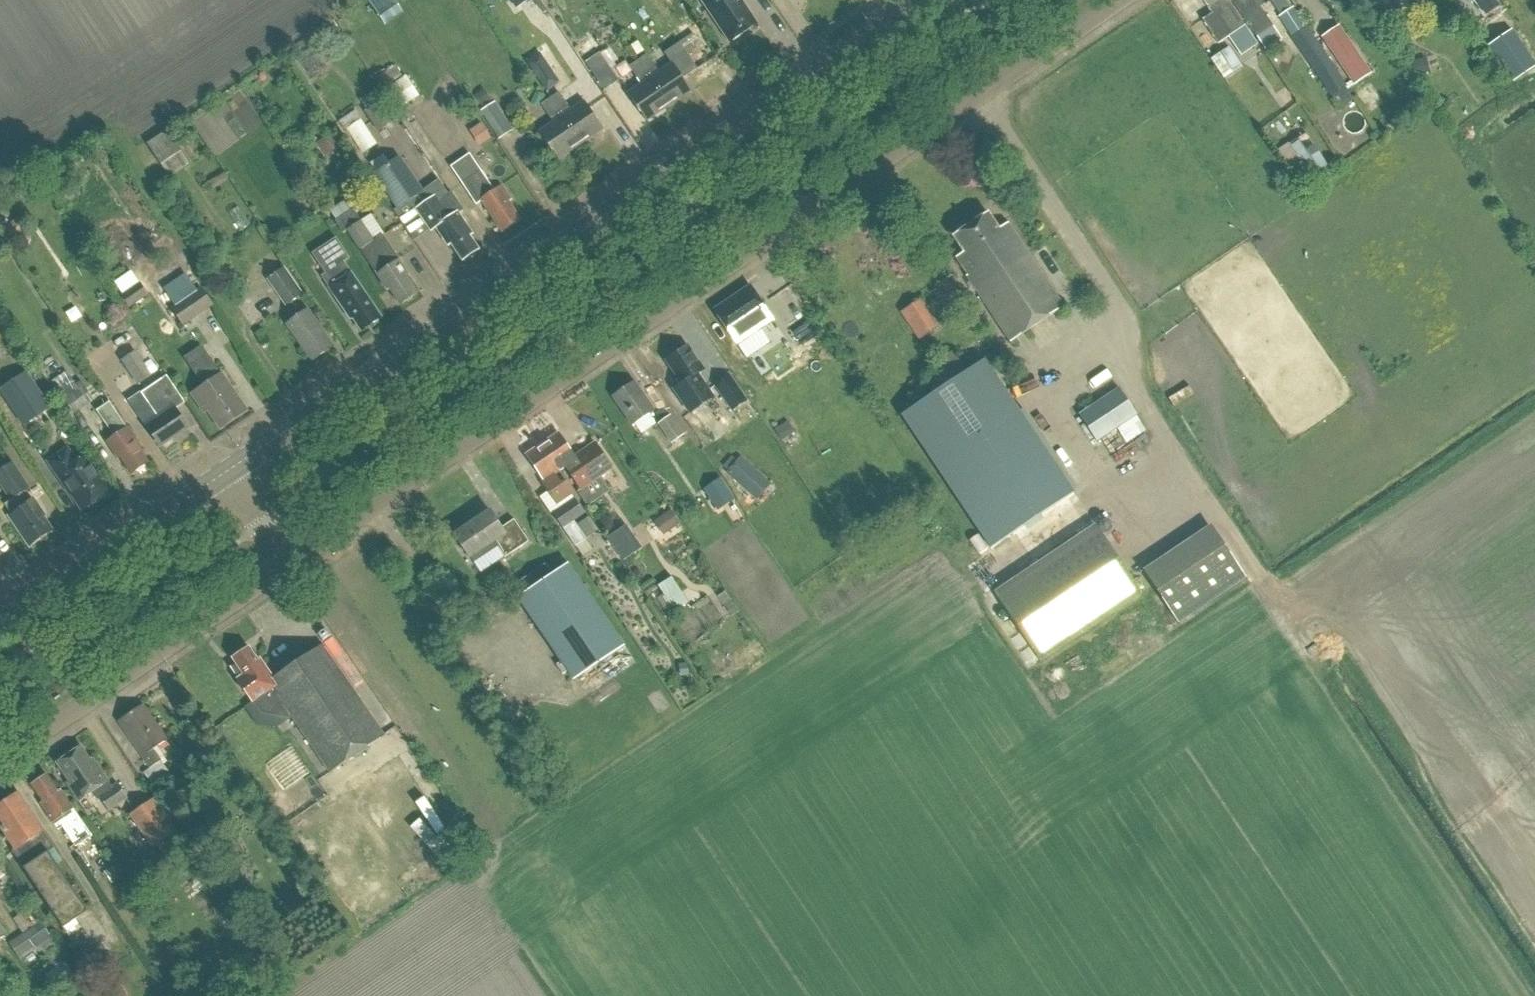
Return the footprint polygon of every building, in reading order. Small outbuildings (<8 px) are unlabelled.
[(393,19),(403,13),(395,0),(381,0),(393,19)] [(757,24),(740,0),(703,0),(701,1),(729,43),(757,24)] [(1211,14),(1207,16),(1202,20),(1218,44),(1222,41),(1243,27),(1244,26),(1229,3),(1228,4),(1225,0),(1202,0),(1211,14)] [(1228,4),(1229,3),(1231,1),(1255,34),(1266,50),(1283,39),(1261,8),(1264,6),(1260,0),(1225,0),(1228,4)] [(1407,4),(1404,0),(1384,0),(1393,13),(1407,4)] [(1481,8),(1486,15),(1499,6),(1495,0),(1492,0),(1481,8)] [(1294,6),(1279,15),(1292,35),(1333,95),(1347,85),(1307,26),(1294,6)] [(1488,46),(1513,82),(1534,67),(1534,65),(1511,30),(1488,46)] [(695,32),(679,43),(686,52),(702,42),(695,32)] [(638,61),(668,106),(691,91),(682,78),(697,69),(686,52),(679,43),(664,53),(671,64),(659,72),(647,54),(638,61)] [(1224,77),(1243,65),(1229,45),(1211,58),(1224,77)] [(1335,57),(1354,85),(1371,73),(1351,45),(1335,57)] [(520,60),(538,91),(554,82),(537,51),(520,60)] [(586,63),(595,77),(608,68),(599,54),(586,63)] [(1425,58),(1412,62),(1417,79),(1430,75),(1425,58)] [(646,121),(668,106),(638,61),(629,66),(641,84),(627,94),(646,121)] [(392,65),(372,74),(377,85),(397,76),(392,65)] [(399,109),(420,94),(406,74),(385,89),(399,109)] [(374,89),(360,100),(367,109),(381,99),(374,89)] [(484,89),(474,96),(483,108),(492,101),(484,89)] [(535,92),(530,103),(539,107),(544,96),(535,92)] [(550,99),(580,144),(603,129),(584,101),(571,110),(558,93),(550,99)] [(367,109),(366,110),(381,131),(396,119),(381,99),(367,109)] [(558,159),(580,144),(550,99),(541,105),(553,122),(539,132),(558,159)] [(498,141),(511,132),(494,106),(481,115),(498,141)] [(363,152),(377,143),(361,118),(347,127),(363,152)] [(468,132),(477,146),(489,139),(480,124),(468,132)] [(169,175),(190,162),(168,129),(148,142),(169,175)] [(326,156),(344,143),(334,129),(316,142),(326,156)] [(1297,187),(1325,174),(1304,130),(1276,143),(1297,187)] [(453,181),(473,169),(463,152),(443,163),(453,181)] [(410,200),(425,190),(400,155),(374,173),(399,208),(410,200)] [(484,183),(478,174),(462,184),(476,204),(481,201),(502,231),(520,219),(507,201),(510,199),(501,187),(494,192),(487,181),(484,183)] [(439,180),(425,190),(410,200),(431,231),(436,228),(448,245),(451,244),(462,261),(466,258),(469,259),(475,255),(475,252),(478,250),(469,236),(472,234),(458,213),(463,210),(451,193),(448,194),(439,180)] [(361,221),(354,209),(334,222),(342,234),(347,231),(360,250),(370,265),(377,275),(387,291),(389,289),(400,305),(417,293),(406,276),(408,274),(398,259),(382,235),(373,240),(361,222),(361,221)] [(999,230),(988,213),(953,237),(964,253),(956,258),(967,275),(964,277),(1008,344),(1065,306),(1009,223),(999,230)] [(361,331),(381,317),(344,262),(350,258),(337,238),(313,254),(327,274),(323,277),(330,288),(330,289),(351,320),(354,320),(361,331)] [(285,307),(303,294),(284,267),(267,280),(285,307)] [(197,291),(188,277),(167,292),(176,306),(172,309),(183,325),(213,305),(201,289),(197,291)] [(130,307),(147,295),(140,284),(123,296),(130,307)] [(714,310),(738,346),(774,321),(750,286),(714,310)] [(901,312),(910,325),(928,314),(919,300),(901,312)] [(312,361),(328,350),(327,348),(332,345),(308,310),(287,325),(312,361)] [(208,383),(234,420),(247,410),(221,374),(220,374),(202,347),(185,359),(204,386),(208,383)] [(691,413),(713,397),(697,374),(703,371),(686,347),(666,361),(682,384),(674,389),(691,413)] [(138,386),(153,375),(136,351),(121,362),(138,386)] [(987,549),(1071,492),(983,361),(899,417),(987,549)] [(27,373),(0,391),(24,426),(50,408),(27,373)] [(732,410),(748,399),(730,373),(714,384),(732,410)] [(160,446),(188,427),(175,409),(185,403),(167,376),(141,393),(157,416),(145,424),(160,446)] [(76,385),(71,378),(57,388),(73,412),(93,398),(81,381),(76,385)] [(632,425),(654,411),(635,382),(612,397),(632,425)] [(220,429),(234,420),(208,383),(204,386),(192,394),(204,411),(207,409),(220,429)] [(1096,441),(1136,415),(1119,388),(1079,415),(1096,441)] [(141,449),(127,428),(123,422),(110,403),(98,411),(111,431),(112,430),(115,436),(107,442),(118,457),(121,456),(133,473),(147,463),(139,450),(141,449)] [(670,444),(684,435),(670,415),(658,425),(670,444)] [(787,421),(774,431),(782,442),(795,432),(787,421)] [(542,444),(560,471),(566,467),(580,488),(610,468),(594,444),(574,457),(558,434),(542,444)] [(555,475),(560,471),(542,444),(526,455),(536,469),(559,503),(574,493),(566,481),(562,484),(555,475)] [(67,449),(48,462),(66,489),(68,488),(84,511),(110,493),(99,476),(100,475),(87,456),(77,463),(67,449)] [(741,459),(728,473),(743,486),(755,472),(741,459)] [(25,490),(28,488),(12,464),(0,472),(0,477),(14,498),(4,504),(10,514),(31,547),(52,532),(43,518),(45,517),(34,500),(33,501),(25,490)] [(720,478),(704,489),(717,509),(733,498),(720,478)] [(576,547),(587,539),(575,521),(585,514),(574,498),(553,513),(576,547)] [(670,509),(657,518),(667,533),(680,524),(670,509)] [(501,529),(489,511),(454,534),(470,559),(495,543),(504,558),(528,542),(514,521),(501,529)] [(1037,661),(1139,593),(1092,523),(990,591),(1037,661)] [(626,525),(608,538),(623,561),(642,548),(626,525)] [(1130,566),(1163,623),(1234,583),(1202,525),(1130,566)] [(574,680),(624,646),(568,563),(518,597),(574,680)] [(676,611),(690,601),(672,575),(658,585),(676,611)] [(732,601),(725,606),(732,616),(739,611),(732,601)] [(385,735),(322,644),(273,678),(261,660),(259,662),(249,647),(248,648),(242,648),(236,652),(235,657),(233,658),(237,664),(232,668),(238,678),(253,701),(255,700),(259,705),(276,693),(330,772),(385,735)] [(687,663),(679,664),(680,676),(688,676),(687,663)] [(161,760),(153,749),(167,739),(147,710),(143,713),(139,708),(123,719),(127,724),(122,727),(150,768),(161,760)] [(91,760),(81,747),(57,763),(69,781),(67,783),(79,801),(92,792),(98,800),(100,798),(109,811),(128,798),(118,783),(113,787),(94,759),(91,760)] [(58,792),(47,775),(32,785),(43,802),(41,803),(59,829),(63,827),(76,846),(92,835),(74,809),(73,809),(61,790),(58,792)] [(45,831),(20,793),(0,806),(0,823),(17,849),(13,851),(63,927),(87,911),(49,852),(56,847),(45,831)] [(152,848),(176,831),(172,824),(178,819),(161,794),(154,798),(130,815),(152,848)] [(177,854),(191,845),(184,835),(170,844),(177,854)] [(21,956),(51,936),(42,921),(11,941),(21,956)]
